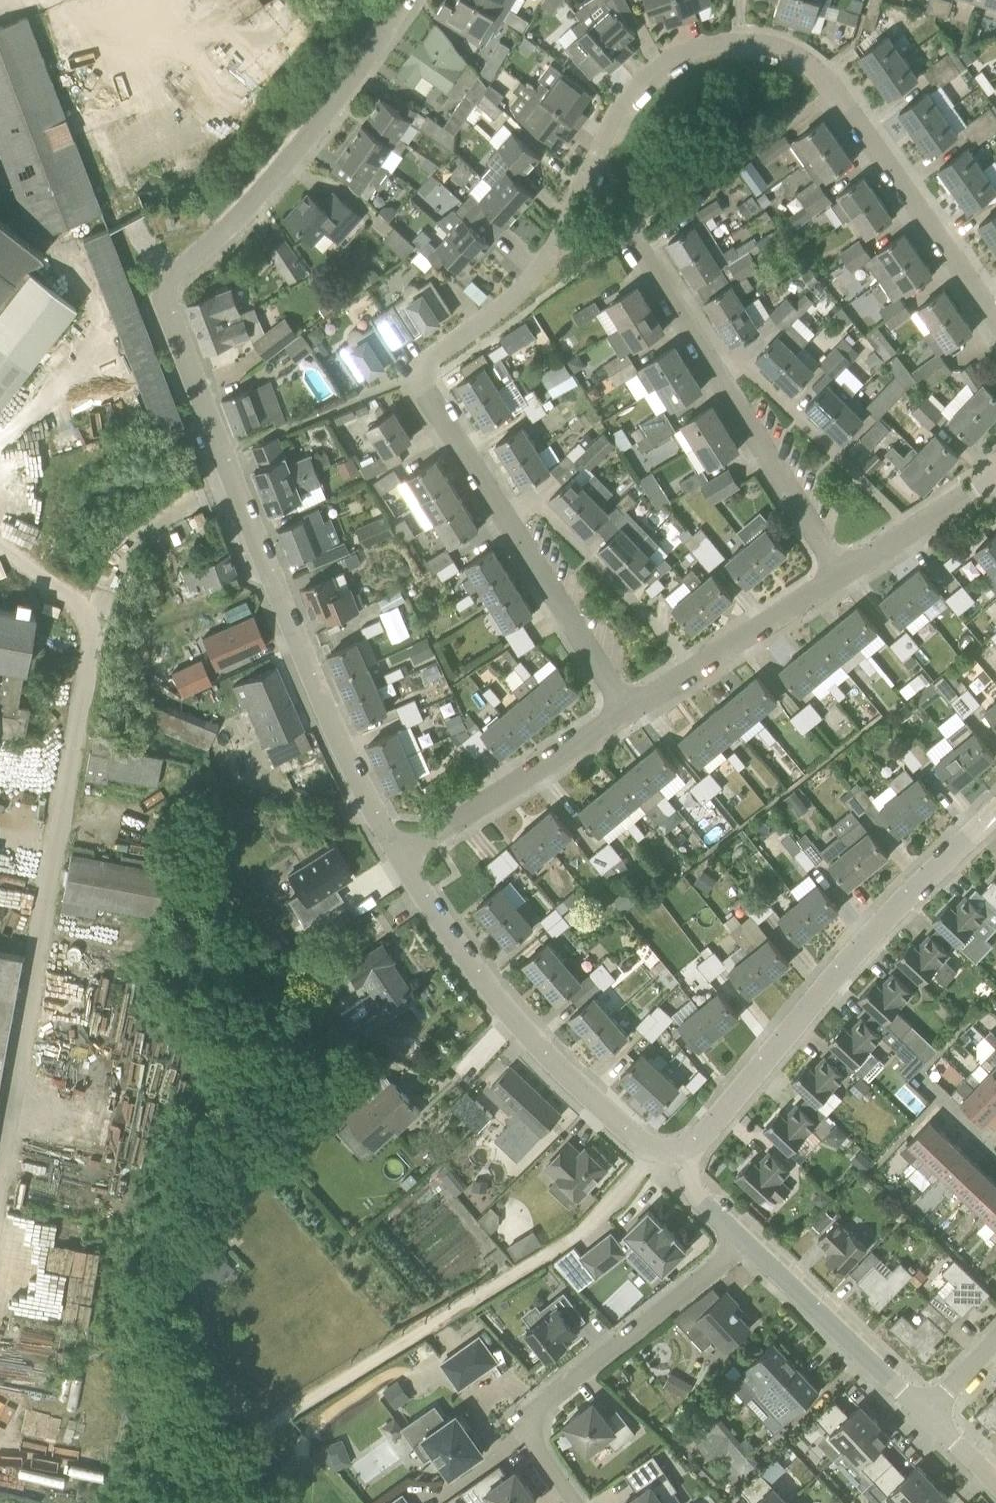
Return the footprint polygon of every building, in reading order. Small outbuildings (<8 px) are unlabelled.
[(446,21),(480,42),(490,26),(496,30),(502,20),(470,0),(449,0),(448,1),(437,16),(446,21)] [(502,20),(510,8),(505,5),(508,0),(470,0),(502,20)] [(563,0),(545,0),(542,5),(554,14),(563,0)] [(592,14),(583,22),(620,63),(635,50),(627,41),(635,33),(629,26),(637,19),(625,0),(590,0),(584,4),(592,14)] [(686,22),(678,0),(646,0),(652,19),(664,16),(668,28),(686,22)] [(686,22),(698,18),(696,9),(712,4),(711,0),(678,0),(686,22)] [(829,3),(818,0),(772,0),(779,2),(774,19),(820,33),(829,3)] [(863,0),(849,0),(847,8),(861,11),(864,0),(863,0)] [(941,0),(930,0),(926,11),(937,14),(941,0)] [(952,1),(949,0),(941,0),(937,14),(947,18),(952,1)] [(874,28),(881,6),(870,3),(864,25),(874,28)] [(839,8),(836,19),(856,25),(860,14),(839,8)] [(522,31),(528,20),(518,14),(512,25),(522,31)] [(0,151),(28,225),(33,223),(47,230),(100,210),(99,208),(27,17),(0,27),(0,151)] [(583,22),(574,30),(571,27),(559,38),(567,47),(566,48),(592,77),(605,66),(611,72),(620,63),(583,22)] [(427,94),(435,82),(448,90),(467,61),(437,25),(424,42),(422,41),(398,75),(414,85),(427,94)] [(528,56),(537,44),(526,36),(517,48),(528,56)] [(889,36),(860,56),(875,77),(904,56),(889,36)] [(961,54),(968,64),(977,57),(971,47),(961,54)] [(924,71),(930,80),(960,59),(954,50),(924,71)] [(875,77),(889,98),(919,77),(904,56),(875,77)] [(930,80),(936,88),(966,67),(960,59),(930,80)] [(491,80),(498,69),(487,62),(480,73),(491,80)] [(538,79),(544,83),(536,92),(580,127),(589,115),(582,110),(593,96),(562,72),(550,64),(538,79)] [(974,77),(981,86),(988,81),(981,72),(974,77)] [(456,134),(477,103),(485,92),(488,87),(478,76),(444,126),(456,134)] [(988,81),(981,86),(988,96),(995,91),(988,81)] [(505,95),(491,84),(488,87),(485,92),(498,104),(505,95)] [(498,104),(485,92),(477,103),(495,119),(504,110),(498,104)] [(536,92),(529,102),(523,97),(516,107),(517,116),(552,143),(559,133),(569,141),(580,127),(536,92)] [(929,92),(900,113),(915,133),(944,113),(929,92)] [(382,98),(369,116),(389,131),(400,138),(412,122),(454,151),(456,134),(444,126),(443,128),(409,103),(402,113),(382,98)] [(958,133),(944,113),(915,133),(929,154),(958,133)] [(466,118),(462,125),(466,128),(471,122),(466,118)] [(786,135),(759,154),(765,163),(791,145),(805,165),(839,140),(824,120),(792,143),(786,135)] [(383,164),(394,148),(401,154),(408,144),(400,138),(389,131),(383,139),(363,125),(351,142),(383,164)] [(526,173),(541,157),(513,132),(499,148),(525,172),(526,173)] [(827,179),(853,160),(839,140),(805,165),(815,180),(797,193),(806,205),(806,206),(826,192),(819,181),(825,176),(827,179)] [(368,201),(379,186),(390,169),(383,164),(351,142),(338,159),(358,173),(350,184),(368,201)] [(525,172),(499,148),(486,162),(492,167),(483,176),(484,177),(521,211),(535,196),(518,180),(525,172)] [(969,148),(940,169),(954,190),(984,169),(969,148)] [(429,175),(437,164),(427,157),(419,168),(429,175)] [(739,166),(756,191),(768,183),(751,158),(739,166)] [(432,195),(446,172),(436,166),(422,189),(432,195)] [(969,210),(995,191),(995,186),(984,169),(954,190),(969,210)] [(521,211),(484,177),(471,190),(472,193),(464,202),(482,219),(490,211),(507,227),(521,211)] [(853,215),(879,197),(865,177),(839,195),(841,199),(832,205),(843,222),(853,215)] [(448,213),(463,199),(445,181),(431,195),(448,213)] [(309,193),(288,217),(316,243),(328,230),(339,240),(361,218),(334,192),(322,206),(309,193)] [(764,207),(772,201),(765,192),(757,198),(764,207)] [(806,206),(813,215),(833,201),(826,192),(806,206)] [(700,193),(690,201),(695,208),(705,201),(700,193)] [(752,195),(744,201),(753,213),(761,207),(752,195)] [(879,197),(853,215),(867,236),(893,217),(879,197)] [(718,240),(705,219),(723,208),(718,200),(697,212),(703,221),(669,242),(682,263),(718,240)] [(475,227),(482,219),(464,202),(456,211),(454,209),(437,221),(450,234),(478,258),(492,243),(475,227)] [(390,220),(399,210),(394,205),(384,205),(379,211),(390,220)] [(806,205),(790,217),(797,228),(813,215),(806,206),(806,205)] [(768,211),(759,217),(763,223),(771,217),(768,211)] [(980,225),(994,246),(995,244),(995,213),(980,225)] [(76,307),(22,265),(24,264),(24,266),(27,265),(26,262),(44,255),(43,253),(0,219),(0,404),(76,307)] [(110,226),(80,236),(148,435),(178,424),(110,226)] [(416,245),(412,241),(395,227),(384,239),(405,258),(416,245)] [(787,238),(778,227),(757,240),(759,243),(764,253),(787,238)] [(438,247),(430,240),(420,232),(412,241),(416,245),(439,266),(446,258),(464,274),(478,258),(450,234),(438,247)] [(919,253),(905,233),(879,252),(872,256),(865,262),(869,267),(871,265),(881,280),(919,253)] [(682,263),(695,284),(700,292),(734,271),(754,259),(764,252),(758,243),(756,245),(740,254),(736,247),(734,244),(724,250),(718,240),(682,263)] [(840,254),(846,262),(866,248),(859,240),(840,254)] [(306,272),(296,258),(285,241),(271,251),(292,282),(306,272)] [(866,248),(846,262),(853,271),(865,262),(872,256),(866,248)] [(907,291),(907,292),(933,274),(919,253),(881,280),(894,300),(880,311),(887,320),(906,305),(900,297),(907,291)] [(746,305),(740,295),(754,286),(748,276),(760,268),(754,259),(734,271),(740,280),(733,285),(706,301),(719,322),(746,305)] [(819,280),(808,264),(801,269),(804,273),(802,275),(810,287),(819,280)] [(315,278),(318,283),(325,278),(322,274),(315,278)] [(450,310),(453,313),(431,278),(419,286),(416,284),(413,283),(410,283),(407,284),(404,286),(404,288),(403,289),(404,294),(404,296),(382,310),(402,342),(413,335),(415,337),(426,329),(441,320),(439,317),(450,310)] [(638,287),(609,305),(622,326),(651,308),(638,287)] [(233,288),(188,305),(195,326),(224,315),(225,318),(242,312),(233,288)] [(912,313),(911,314),(925,335),(926,334),(959,310),(945,290),(912,313)] [(792,323),(814,300),(806,292),(794,305),(778,322),(785,329),(778,335),(757,358),(775,375),(797,353),(805,345),(810,340),(792,323)] [(778,322),(794,305),(787,298),(771,315),(778,322)] [(595,301),(573,315),(579,325),(602,311),(595,301)] [(334,309),(330,302),(320,309),(323,314),(324,316),(334,309)] [(759,326),(746,305),(719,322),(732,343),(759,326)] [(893,328),(911,314),(912,313),(906,305),(887,320),(893,328)] [(853,320),(841,306),(831,317),(840,330),(853,320)] [(195,326),(206,352),(252,335),(254,342),(266,358),(298,333),(285,317),(265,332),(254,307),(242,312),(225,318),(224,315),(195,326)] [(636,348),(664,330),(651,308),(622,326),(636,348)] [(375,324),(364,331),(361,329),(359,328),(358,327),(356,327),(354,328),(351,329),(350,331),(348,336),(348,339),(349,340),(337,349),(359,383),(358,379),(369,372),(371,375),(385,365),(397,358),(392,348),(402,342),(382,310),(371,317),(375,324)] [(926,334),(940,353),(947,348),(973,330),(959,310),(926,334)] [(510,353),(537,336),(527,321),(501,338),(504,343),(510,353)] [(324,332),(320,325),(309,333),(316,344),(323,340),(324,332)] [(876,349),(885,361),(896,350),(878,327),(866,336),(876,349)] [(315,349),(302,333),(285,347),(297,362),(315,349)] [(827,370),(852,345),(844,338),(837,346),(821,361),(820,362),(827,370)] [(329,352),(323,342),(314,347),(321,357),(329,352)] [(510,353),(504,343),(489,353),(495,362),(510,353)] [(847,364),(859,353),(852,345),(827,370),(835,377),(847,364)] [(632,361),(610,375),(617,386),(638,373),(650,391),(659,386),(688,368),(675,346),(638,371),(632,361)] [(885,361),(876,349),(865,359),(876,370),(885,361)] [(603,380),(610,375),(632,361),(626,351),(605,368),(598,372),(603,380)] [(491,364),(484,352),(461,367),(468,378),(459,384),(472,406),(500,388),(487,367),(491,364)] [(814,369),(797,353),(775,375),(793,392),(814,369)] [(940,353),(937,355),(921,367),(920,366),(911,372),(897,354),(887,361),(897,375),(896,375),(898,378),(906,389),(917,381),(926,375),(927,376),(946,361),(940,353)] [(586,365),(579,354),(568,361),(576,372),(586,365)] [(952,369),(946,361),(927,376),(933,384),(952,369)] [(571,372),(565,362),(551,370),(557,380),(571,372)] [(807,406),(825,424),(853,395),(865,382),(847,364),(835,377),(807,406)] [(967,401),(990,423),(995,416),(995,395),(984,383),(970,364),(962,371),(976,391),(967,401)] [(673,407),(702,389),(688,368),(659,386),(673,407)] [(871,412),(878,419),(895,403),(894,401),(906,389),(898,378),(867,409),(871,412)] [(601,394),(595,386),(587,392),(592,400),(601,394)] [(472,406),(486,427),(514,410),(500,388),(472,406)] [(281,415),(275,399),(256,405),(250,389),(223,399),(236,433),(274,418),(281,415)] [(944,413),(941,410),(945,405),(933,393),(928,397),(921,403),(937,420),(944,413)] [(542,403),(536,394),(521,403),(527,412),(542,403)] [(853,395),(825,424),(842,441),(871,412),(867,409),(853,395)] [(369,408),(375,405),(379,404),(376,398),(355,408),(359,415),(370,411),(369,408)] [(542,403),(547,412),(556,406),(551,398),(542,403)] [(967,401),(950,419),(973,441),(990,423),(967,401)] [(527,412),(533,422),(547,412),(542,403),(527,412)] [(937,420),(921,403),(912,412),(929,428),(937,420)] [(687,452),(697,445),(726,427),(712,406),(684,424),(685,426),(676,431),(674,432),(687,452)] [(386,454),(398,447),(412,439),(394,412),(387,416),(381,407),(375,411),(381,420),(369,428),(386,454)] [(354,409),(335,417),(339,424),(358,416),(354,409)] [(647,435),(670,421),(663,410),(641,424),(647,435)] [(872,449),(891,429),(878,419),(861,438),(872,449)] [(647,435),(638,440),(644,451),(674,432),(676,431),(670,421),(647,435)] [(639,440),(647,435),(641,425),(633,431),(639,440)] [(524,426),(497,444),(510,466),(538,448),(524,426)] [(711,467),(739,449),(726,427),(697,445),(711,467)] [(627,430),(615,437),(623,449),(634,442),(627,430)] [(582,469),(583,469),(585,471),(615,443),(604,432),(595,440),(586,448),(587,449),(575,461),(582,469)] [(586,448),(595,440),(588,432),(579,441),(586,448)] [(919,451),(942,473),(959,455),(936,433),(919,451)] [(311,456),(290,464),(278,437),(253,447),(261,467),(256,470),(264,490),(317,469),(311,456)] [(567,453),(575,461),(587,449),(586,448),(579,441),(567,453)] [(942,473),(919,451),(910,461),(893,446),(886,453),(902,469),(925,491),(942,473)] [(510,466),(524,487),(551,470),(538,448),(510,466)] [(331,464),(328,452),(315,456),(317,469),(331,464)] [(360,470),(354,456),(337,464),(344,478),(360,470)] [(388,467),(382,456),(361,467),(366,478),(388,467)] [(408,477),(422,501),(451,482),(437,459),(408,477)] [(575,461),(558,477),(565,484),(574,475),(582,469),(575,461)] [(264,490),(273,512),(303,500),(300,492),(322,483),(317,469),(264,490)] [(402,481),(395,469),(374,481),(381,493),(398,484),(402,481)] [(686,494),(708,480),(702,469),(679,483),(686,494)] [(729,471),(712,481),(702,487),(712,503),(739,486),(729,471)] [(568,516),(603,482),(595,473),(583,484),(574,475),(565,484),(551,498),(568,516)] [(436,523),(466,505),(451,482),(422,501),(436,523)] [(594,527),(609,511),(601,503),(613,492),(603,482),(568,516),(586,535),(594,527)] [(672,502),(663,488),(651,496),(660,510),(672,502)] [(616,505),(624,512),(627,510),(637,500),(629,492),(616,505)] [(450,546),(480,527),(466,505),(436,523),(450,546)] [(324,521),(319,508),(305,513),(306,518),(279,529),(293,562),(341,542),(331,518),(324,521)] [(651,535),(642,525),(627,510),(624,512),(601,534),(608,541),(600,549),(617,568),(651,535)] [(388,516),(359,529),(366,544),(395,532),(388,516)] [(406,542),(411,538),(416,535),(405,518),(395,524),(406,542)] [(692,549),(709,535),(702,526),(684,541),(692,549)] [(747,544),(768,569),(788,552),(774,536),(767,527),(747,544)] [(976,550),(992,570),(995,566),(995,534),(976,550)] [(617,568),(635,586),(645,576),(651,583),(659,577),(671,566),(665,558),(669,554),(651,535),(617,568)] [(719,563),(727,556),(709,535),(701,542),(719,563)] [(701,542),(692,549),(710,570),(719,563),(701,542)] [(728,560),(749,585),(768,569),(747,544),(728,560)] [(424,572),(431,568),(434,573),(437,571),(454,560),(446,548),(427,560),(425,557),(422,558),(418,561),(424,572)] [(507,570),(493,549),(467,565),(473,575),(464,580),(471,593),(480,587),(507,570)] [(944,563),(951,571),(967,558),(960,549),(944,563)] [(241,586),(228,553),(209,560),(178,572),(183,586),(201,579),(208,598),(241,586)] [(362,565),(357,553),(345,558),(350,570),(362,565)] [(460,569),(454,560),(437,571),(443,580),(460,569)] [(992,570),(983,577),(995,593),(995,566),(992,570)] [(714,615),(734,598),(713,573),(703,581),(693,568),(682,577),(693,590),(714,615)] [(942,593),(921,568),(901,584),(922,609),(942,593)] [(480,587),(494,608),(520,591),(507,570),(480,587)] [(314,614),(325,610),(327,609),(331,620),(358,608),(365,605),(360,592),(353,594),(345,573),(303,589),(314,614)] [(659,577),(651,583),(646,589),(653,597),(667,585),(659,577)] [(901,584),(882,600),(903,625),(922,609),(901,584)] [(975,601),(963,585),(954,592),(967,607),(975,601)] [(385,612),(406,600),(400,590),(379,601),(385,612)] [(693,590),(674,606),(695,631),(714,615),(693,590)] [(511,644),(529,632),(521,620),(533,613),(520,591),(494,608),(507,629),(503,632),(511,644)] [(967,607),(954,592),(946,599),(958,614),(967,607)] [(476,601),(471,593),(456,601),(461,610),(476,601)] [(435,612),(428,603),(419,610),(426,619),(435,612)] [(879,631),(858,606),(839,622),(859,647),(879,631)] [(24,740),(30,708),(18,706),(34,614),(0,608),(0,736),(24,740)] [(203,639),(216,668),(267,645),(254,615),(203,639)] [(381,620),(363,628),(368,638),(385,630),(381,620)] [(820,638),(840,663),(859,647),(839,622),(820,638)] [(919,646),(907,631),(899,637),(911,653),(919,646)] [(537,645),(529,632),(511,644),(518,656),(537,645)] [(911,653),(899,637),(890,644),(903,659),(911,653)] [(368,638),(358,642),(330,654),(340,677),(368,665),(378,660),(368,638)] [(801,654),(821,679),(840,663),(820,638),(801,654)] [(427,639),(407,647),(414,663),(434,654),(427,639)] [(514,666),(519,661),(509,648),(503,652),(514,666)] [(918,661),(911,653),(903,659),(910,668),(918,661)] [(801,654),(782,670),(802,695),(821,679),(801,654)] [(877,668),(866,655),(859,662),(870,675),(877,668)] [(519,661),(514,666),(525,679),(513,689),(521,699),(541,723),(560,707),(540,683),(522,660),(519,661)] [(426,669),(431,680),(443,675),(438,663),(426,669)] [(211,682),(206,670),(191,676),(186,664),(171,671),(182,695),(211,682)] [(378,688),(376,683),(368,665),(340,677),(350,700),(378,688)] [(406,675),(402,666),(384,673),(386,678),(388,683),(389,682),(406,675)] [(276,667),(246,681),(233,686),(245,713),(252,710),(276,765),(312,749),(276,667)] [(580,691),(560,667),(540,683),(560,707),(580,691)] [(950,702),(963,718),(972,711),(959,695),(953,687),(943,675),(934,683),(941,693),(942,692),(950,702)] [(778,700),(758,676),(739,692),(758,716),(778,700)] [(909,683),(916,692),(926,684),(919,676),(909,683)] [(963,680),(960,682),(954,688),(959,695),(968,688),(963,680)] [(830,689),(839,701),(846,694),(836,681),(829,686),(830,689)] [(503,700),(491,686),(484,692),(495,706),(503,700)] [(350,700),(360,723),(388,711),(383,698),(378,688),(350,700)] [(923,688),(914,695),(923,707),(932,700),(923,688)] [(981,704),(968,688),(959,695),(972,711),(981,704)] [(720,708),(739,731),(758,716),(739,692),(720,708)] [(396,707),(401,717),(420,709),(415,698),(396,707)] [(541,723),(521,699),(502,715),(522,739),(541,723)] [(144,701),(145,725),(209,750),(219,724),(206,720),(166,704),(164,709),(144,701)] [(802,709),(814,724),(823,716),(811,701),(802,709)] [(995,722),(995,702),(986,711),(995,722)] [(914,713),(907,703),(895,712),(902,721),(914,713)] [(700,724),(720,747),(739,731),(720,708),(700,724)] [(401,717),(405,727),(424,719),(420,709),(401,717)] [(798,712),(789,718),(802,734),(811,728),(798,712)] [(452,733),(467,727),(461,713),(446,719),(452,733)] [(471,734),(485,751),(493,743),(503,755),(522,739),(502,715),(484,731),(476,722),(469,728),(473,733),(471,734)] [(995,756),(967,721),(947,736),(956,748),(976,772),(995,756)] [(700,724),(681,740),(701,763),(720,747),(700,724)] [(766,725),(759,731),(770,745),(778,739),(766,725)] [(369,744),(379,767),(420,749),(410,726),(369,744)] [(471,734),(468,729),(451,737),(458,746),(462,742),(471,734)] [(471,734),(462,742),(475,757),(476,758),(485,751),(471,734)] [(895,748),(901,756),(910,748),(904,741),(895,748)] [(923,764),(931,757),(918,741),(910,748),(923,764)] [(677,770),(658,746),(639,762),(658,786),(677,770)] [(157,786),(162,757),(112,748),(111,756),(90,752),(85,779),(106,783),(107,776),(157,786)] [(914,771),(923,764),(910,748),(901,756),(914,771)] [(976,772),(956,748),(936,764),(956,788),(976,772)] [(389,790),(418,778),(430,772),(420,749),(379,767),(389,790)] [(736,750),(728,756),(739,770),(747,764),(736,750)] [(867,757),(866,753),(862,751),(858,752),(856,755),(857,760),(861,762),(865,761),(867,757)] [(657,786),(658,786),(639,762),(619,778),(647,811),(656,803),(667,816),(676,808),(657,786)] [(919,778),(916,780),(906,768),(890,781),(892,784),(899,793),(919,818),(939,802),(919,778)] [(702,778),(716,794),(724,787),(710,771),(702,778)] [(619,817),(627,827),(628,827),(638,840),(646,834),(635,821),(647,811),(619,778),(600,794),(619,817)] [(703,804),(711,797),(698,781),(690,788),(703,804)] [(861,789),(856,783),(850,788),(849,789),(853,793),(854,794),(861,789)] [(875,803),(869,796),(862,787),(861,789),(854,794),(866,810),(875,803)] [(795,791),(784,799),(795,812),(806,804),(795,791)] [(853,793),(844,801),(857,817),(866,810),(854,794),(853,793)] [(899,793),(880,810),(900,834),(919,818),(899,793)] [(600,832),(619,817),(600,794),(581,810),(600,832)] [(573,834),(553,810),(533,826),(553,850),(573,834)] [(889,855),(870,831),(861,820),(841,836),(870,871),(889,855)] [(533,826),(514,842),(534,866),(553,850),(533,826)] [(804,847),(812,840),(806,833),(798,840),(804,847)] [(812,840),(804,847),(817,864),(825,857),(830,863),(850,887),(870,871),(841,836),(840,835),(821,850),(813,840),(812,840)] [(804,847),(798,840),(789,847),(795,854),(804,847)] [(609,842),(599,849),(613,865),(623,857),(610,841),(609,842)] [(351,877),(332,847),(289,875),(300,893),(289,900),(304,923),(342,899),(335,887),(351,877)] [(804,847),(795,854),(808,871),(817,864),(804,847)] [(493,859),(506,875),(520,863),(507,848),(493,859)] [(591,858),(603,874),(604,873),(612,866),(613,865),(599,849),(590,857),(591,858)] [(71,854),(63,897),(161,916),(169,872),(71,854)] [(493,859),(484,867),(497,883),(506,875),(493,859)] [(616,871),(612,866),(604,873),(608,878),(616,871)] [(704,870),(695,883),(708,892),(717,879),(704,870)] [(995,879),(982,893),(995,906),(995,881),(995,879)] [(820,925),(839,909),(819,885),(800,900),(820,925)] [(517,907),(501,887),(477,908),(493,927),(517,907)] [(624,911),(639,899),(630,889),(615,900),(624,911)] [(761,893),(753,901),(766,917),(775,909),(761,893)] [(987,914),(968,896),(955,910),(949,904),(933,920),(940,926),(956,941),(960,945),(975,928),(974,927),(987,914)] [(563,914),(572,905),(566,898),(556,906),(563,914)] [(780,916),(800,941),(820,925),(800,900),(780,916)] [(766,917),(753,901),(745,908),(751,915),(758,924),(766,917)] [(540,920),(547,928),(554,936),(564,927),(565,928),(571,923),(564,915),(563,914),(556,906),(540,920)] [(493,927),(510,946),(533,926),(517,907),(493,927)] [(564,915),(571,923),(576,918),(569,910),(564,915)] [(755,942),(741,923),(731,931),(743,945),(749,953),(770,979),(789,963),(770,938),(765,933),(755,942)] [(958,971),(945,959),(950,953),(947,950),(956,941),(940,926),(919,949),(912,942),(896,959),(923,984),(934,972),(946,983),(958,971)] [(549,942),(524,964),(541,983),(566,961),(549,942)] [(385,1005),(392,1001),(401,994),(402,996),(406,994),(405,992),(408,990),(389,961),(392,959),(382,944),(349,965),(360,981),(366,977),(385,1005)] [(701,951),(706,958),(715,951),(709,944),(701,951)] [(22,955),(0,951),(0,1075),(22,955)] [(715,951),(706,958),(719,974),(728,967),(723,961),(715,951)] [(749,953),(729,969),(730,970),(750,994),(770,979),(749,953)] [(568,993),(583,980),(575,972),(581,966),(572,956),(566,961),(541,983),(558,1002),(568,993)] [(611,971),(617,965),(609,956),(602,962),(610,970),(611,971)] [(698,965),(711,981),(719,974),(706,958),(698,965)] [(602,962),(589,973),(596,982),(610,970),(602,962)] [(604,990),(617,979),(611,971),(610,970),(596,982),(603,990),(604,990)] [(875,981),(859,998),(886,1023),(901,1037),(912,1025),(897,1011),(903,1005),(902,1004),(913,992),(895,974),(882,988),(875,981)] [(936,997),(923,984),(923,998),(936,997)] [(719,992),(708,1001),(700,1008),(720,1032),(739,1016),(719,992)] [(596,996),(581,1008),(571,1017),(587,1037),(612,1015),(596,996)] [(667,1026),(674,1018),(666,1010),(658,1004),(651,1012),(659,1018),(667,1026)] [(720,1032),(700,1008),(698,1006),(679,1022),(700,1048),(720,1032)] [(659,1018),(651,1012),(650,1011),(636,1027),(645,1034),(659,1018)] [(587,1037),(604,1056),(629,1034),(612,1015),(587,1037)] [(667,1026),(659,1018),(645,1034),(653,1042),(667,1026)] [(882,1036),(864,1018),(851,1032),(844,1026),(828,1042),(855,1066),(869,1080),(884,1064),(871,1050),(872,1049),(871,1048),(882,1036)] [(676,1038),(682,1033),(677,1027),(671,1031),(676,1038)] [(972,1037),(965,1030),(957,1039),(964,1045),(972,1037)] [(995,1045),(995,1035),(991,1030),(986,1036),(995,1045)] [(926,1061),(906,1042),(897,1051),(909,1062),(918,1071),(921,1068),(922,1067),(927,1062),(926,1061)] [(982,1062),(991,1071),(995,1075),(995,1047),(982,1062)] [(643,1052),(621,1076),(640,1093),(662,1069),(643,1052)] [(807,1064),(792,1081),(818,1105),(835,1087),(845,1076),(827,1057),(814,1071),(807,1064)] [(382,1071),(383,1071),(377,1065),(373,1061),(355,1079),(364,1088),(382,1071)] [(561,1114),(511,1067),(488,1091),(516,1118),(494,1141),(516,1162),(541,1135),(561,1114)] [(658,1110),(678,1090),(681,1087),(662,1069),(640,1093),(658,1110)] [(708,1077),(700,1069),(686,1085),(694,1093),(708,1077)] [(982,1080),(973,1072),(967,1078),(995,1105),(995,1075),(991,1071),(982,1080)] [(871,1086),(861,1076),(849,1088),(860,1098),(862,1096),(868,1090),(871,1086)] [(967,1078),(957,1089),(951,1094),(961,1103),(962,1102),(984,1123),(995,1110),(995,1105),(967,1078)] [(363,1094),(344,1112),(376,1145),(402,1121),(405,1124),(419,1110),(414,1105),(415,1104),(410,1100),(393,1082),(371,1102),(363,1094)] [(493,1116),(467,1091),(452,1108),(478,1132),(493,1116)] [(780,1112),(764,1128),(791,1153),(806,1135),(818,1123),(799,1105),(787,1118),(780,1112)] [(909,1144),(924,1158),(946,1135),(930,1120),(909,1144)] [(826,1136),(837,1147),(841,1143),(847,1136),(849,1135),(837,1124),(826,1136)] [(924,1158),(916,1167),(923,1173),(932,1181),(940,1173),(962,1150),(946,1135),(924,1158)] [(847,1136),(841,1143),(844,1146),(850,1139),(847,1136)] [(546,1167),(580,1198),(608,1168),(586,1147),(581,1153),(569,1142),(546,1167)] [(863,1171),(873,1161),(861,1149),(851,1160),(863,1171)] [(952,1183),(943,1192),(950,1198),(958,1189),(956,1187),(978,1165),(962,1150),(940,1173),(952,1183)] [(736,1176),(763,1201),(771,1191),(781,1201),(792,1189),(782,1180),(791,1171),(772,1152),(759,1166),(752,1159),(736,1176)] [(993,1180),(978,1165),(956,1187),(958,1189),(967,1197),(959,1206),(966,1213),(974,1204),(972,1202),(993,1180)] [(444,1177),(457,1194),(466,1187),(452,1170),(444,1177)] [(407,1190),(418,1180),(412,1173),(401,1182),(407,1190)] [(488,1191),(489,1181),(476,1179),(475,1189),(488,1191)] [(995,1209),(995,1182),(993,1180),(972,1202),(974,1204),(983,1212),(974,1221),(980,1226),(995,1209)] [(830,1199),(821,1190),(811,1199),(821,1209),(830,1199)] [(981,1228),(995,1241),(995,1209),(980,1226),(981,1228)] [(636,1243),(664,1272),(687,1250),(649,1211),(626,1233),(618,1242),(612,1233),(582,1257),(597,1276),(627,1253),(636,1243)] [(827,1212),(814,1226),(820,1232),(833,1218),(827,1212)] [(837,1220),(819,1239),(833,1252),(826,1259),(843,1274),(868,1248),(837,1220)] [(516,1260),(529,1251),(521,1238),(507,1246),(516,1260)] [(84,1325),(95,1249),(49,1242),(43,1286),(41,1286),(39,1303),(60,1306),(57,1321),(84,1325)] [(214,1246),(175,1283),(193,1302),(232,1265),(214,1246)] [(901,1261),(893,1270),(872,1250),(851,1272),(859,1281),(858,1282),(870,1294),(866,1297),(880,1310),(914,1274),(901,1261)] [(978,1306),(991,1293),(955,1260),(943,1272),(950,1278),(938,1290),(939,1291),(930,1300),(953,1322),(964,1314),(974,1303),(978,1306)] [(912,1264),(908,1267),(913,1273),(917,1269),(912,1264)] [(920,1268),(910,1280),(918,1287),(928,1275),(920,1268)] [(552,1355),(556,1358),(566,1350),(564,1346),(566,1341),(578,1332),(575,1328),(587,1319),(563,1289),(551,1299),(553,1302),(542,1311),(545,1315),(526,1330),(548,1358),(552,1355)] [(697,1300),(675,1317),(704,1348),(715,1338),(726,1350),(751,1327),(734,1308),(739,1304),(727,1291),(707,1310),(697,1300)] [(921,1309),(928,1316),(917,1327),(903,1313),(890,1327),(926,1361),(939,1348),(935,1344),(946,1332),(945,1331),(953,1322),(930,1300),(921,1309)] [(441,1360),(458,1385),(496,1358),(479,1334),(441,1360)] [(784,1424),(820,1391),(775,1342),(751,1363),(734,1380),(730,1383),(747,1402),(755,1394),(784,1424)] [(671,1372),(664,1385),(685,1397),(693,1384),(671,1372)] [(398,1380),(383,1391),(396,1408),(411,1398),(398,1380)] [(721,1398),(714,1391),(720,1385),(714,1380),(704,1390),(716,1403),(721,1398)] [(976,1415),(989,1428),(993,1425),(995,1428),(995,1395),(976,1415)] [(823,1425),(845,1449),(876,1420),(861,1404),(850,1415),(836,1400),(816,1418),(823,1425)] [(607,1438),(616,1449),(637,1433),(618,1409),(607,1418),(594,1402),(566,1424),(588,1452),(607,1438)] [(472,1435),(457,1414),(446,1422),(436,1406),(409,1424),(431,1455),(435,1452),(451,1475),(484,1452),(480,1446),(483,1444),(475,1433),(472,1435)] [(713,1409),(690,1429),(729,1475),(738,1485),(761,1463),(741,1441),(713,1409)] [(391,1441),(404,1431),(403,1429),(394,1418),(381,1427),(391,1441)] [(817,1430),(823,1425),(816,1418),(810,1423),(817,1430)] [(835,1459),(863,1490),(894,1462),(880,1447),(892,1436),(876,1420),(845,1449),(835,1459)] [(342,1438),(326,1444),(326,1446),(335,1469),(351,1463),(342,1438)] [(639,1494),(626,1502),(664,1502),(662,1500),(678,1489),(654,1454),(625,1474),(639,1494)] [(863,1490),(867,1493),(878,1484),(896,1502),(912,1502),(934,1482),(919,1466),(907,1477),(894,1462),(863,1490)] [(508,1477),(500,1465),(462,1492),(469,1502),(533,1502),(537,1500),(516,1471),(508,1477)] [(698,1473),(712,1487),(719,1480),(705,1466),(698,1473)] [(789,1502),(760,1471),(740,1489),(754,1502),(788,1502),(789,1502)] [(934,1482),(912,1502),(944,1502),(949,1498),(934,1482)] [(403,1493),(389,1502),(411,1502),(403,1493)]
